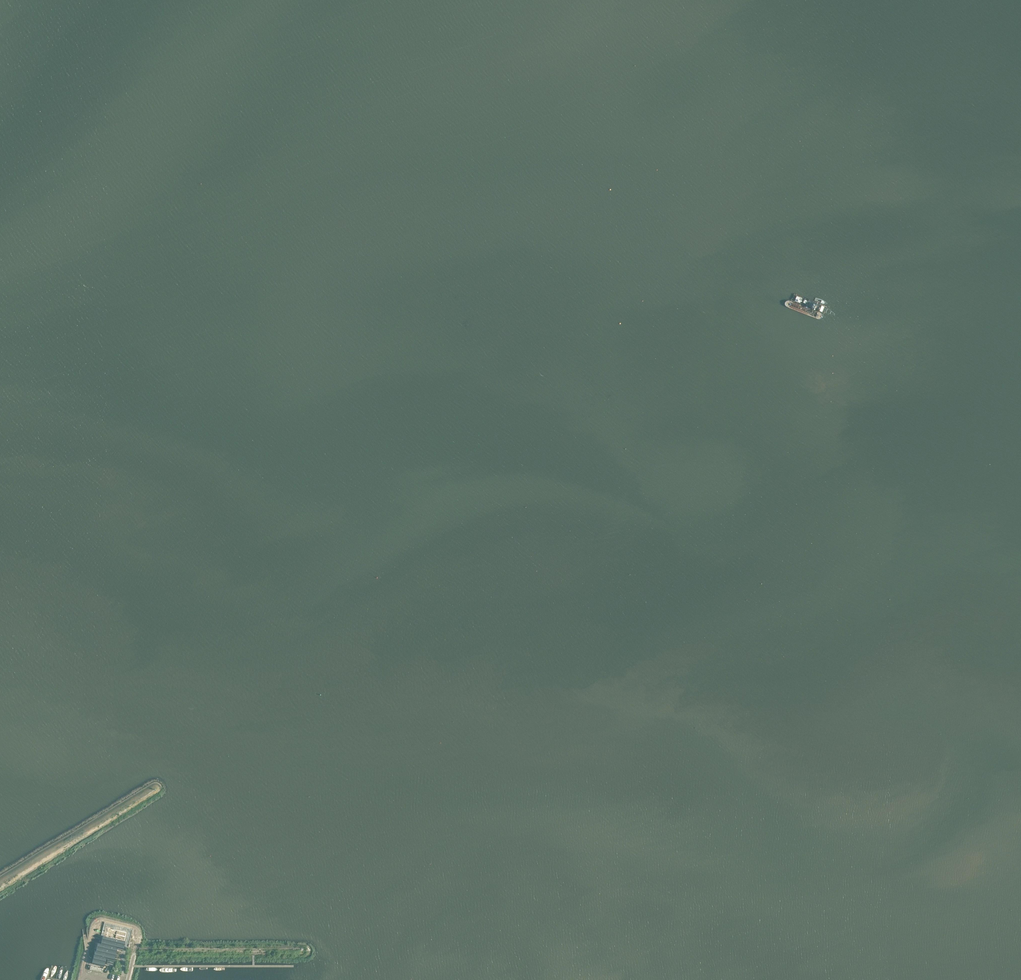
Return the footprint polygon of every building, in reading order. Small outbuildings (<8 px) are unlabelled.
[(116,947),(122,948),(126,931),(108,928),(106,936),(103,935),(101,943),(98,942),(96,951),(95,950),(92,963),(103,966),(105,957),(107,958),(106,962),(112,964),(116,947)]
